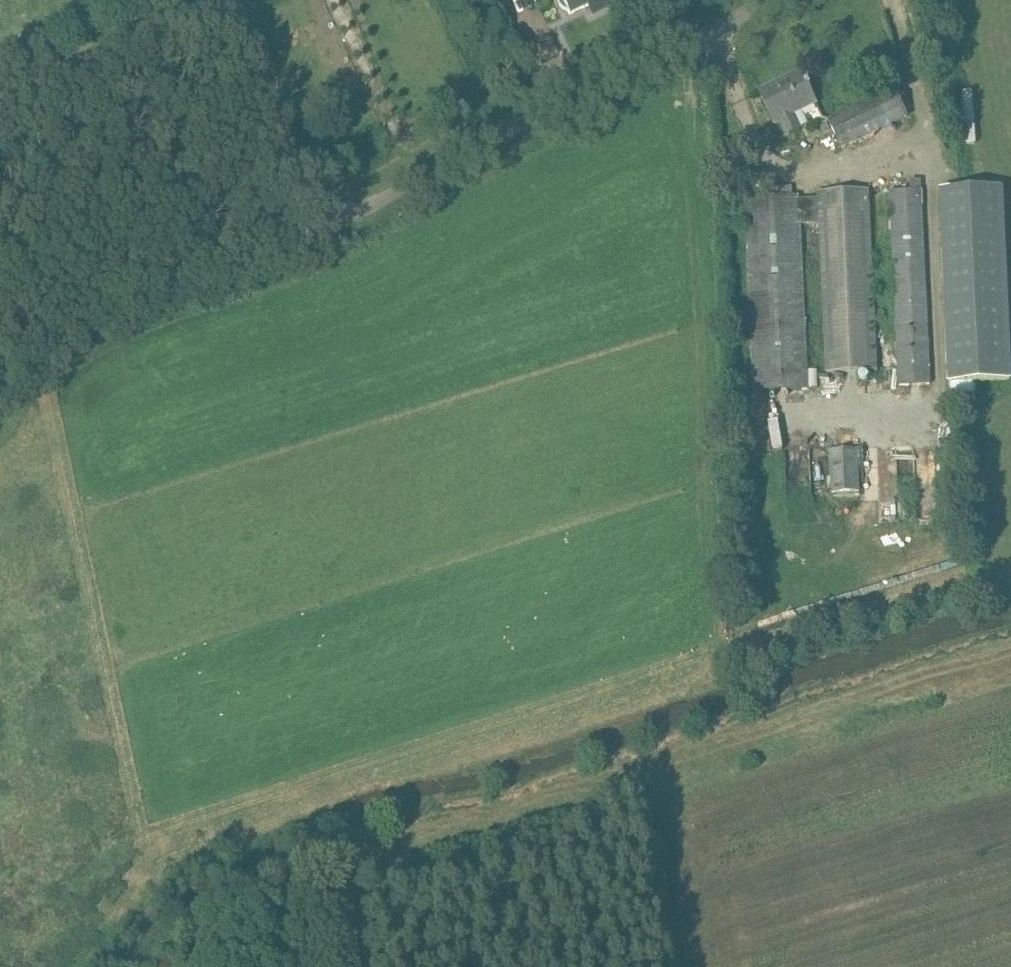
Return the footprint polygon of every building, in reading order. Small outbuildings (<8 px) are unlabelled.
[(558,1),(559,6),(562,10),(568,13),(569,16),(593,4),(598,12),(619,2),(618,0),(558,0),(558,1)] [(819,104),(810,86),(808,83),(806,84),(802,75),(760,93),(774,126),(779,123),(786,137),(803,129),(796,115),(819,104)] [(907,117),(902,107),(893,89),(829,120),(842,149),(907,117)] [(940,191),(949,383),(1010,380),(1010,346),(1003,188),(940,191)] [(899,385),(929,384),(921,191),(891,192),(899,385)] [(819,199),(820,225),(826,373),(879,370),(871,193),(818,195),(819,199)] [(754,392),(807,389),(800,226),(799,200),(799,196),(746,199),(754,392)] [(800,226),(820,225),(819,199),(799,200),(800,226)] [(811,449),(811,501),(824,501),(824,449),(811,449)] [(832,493),(860,492),(858,449),(830,451),(832,493)]
